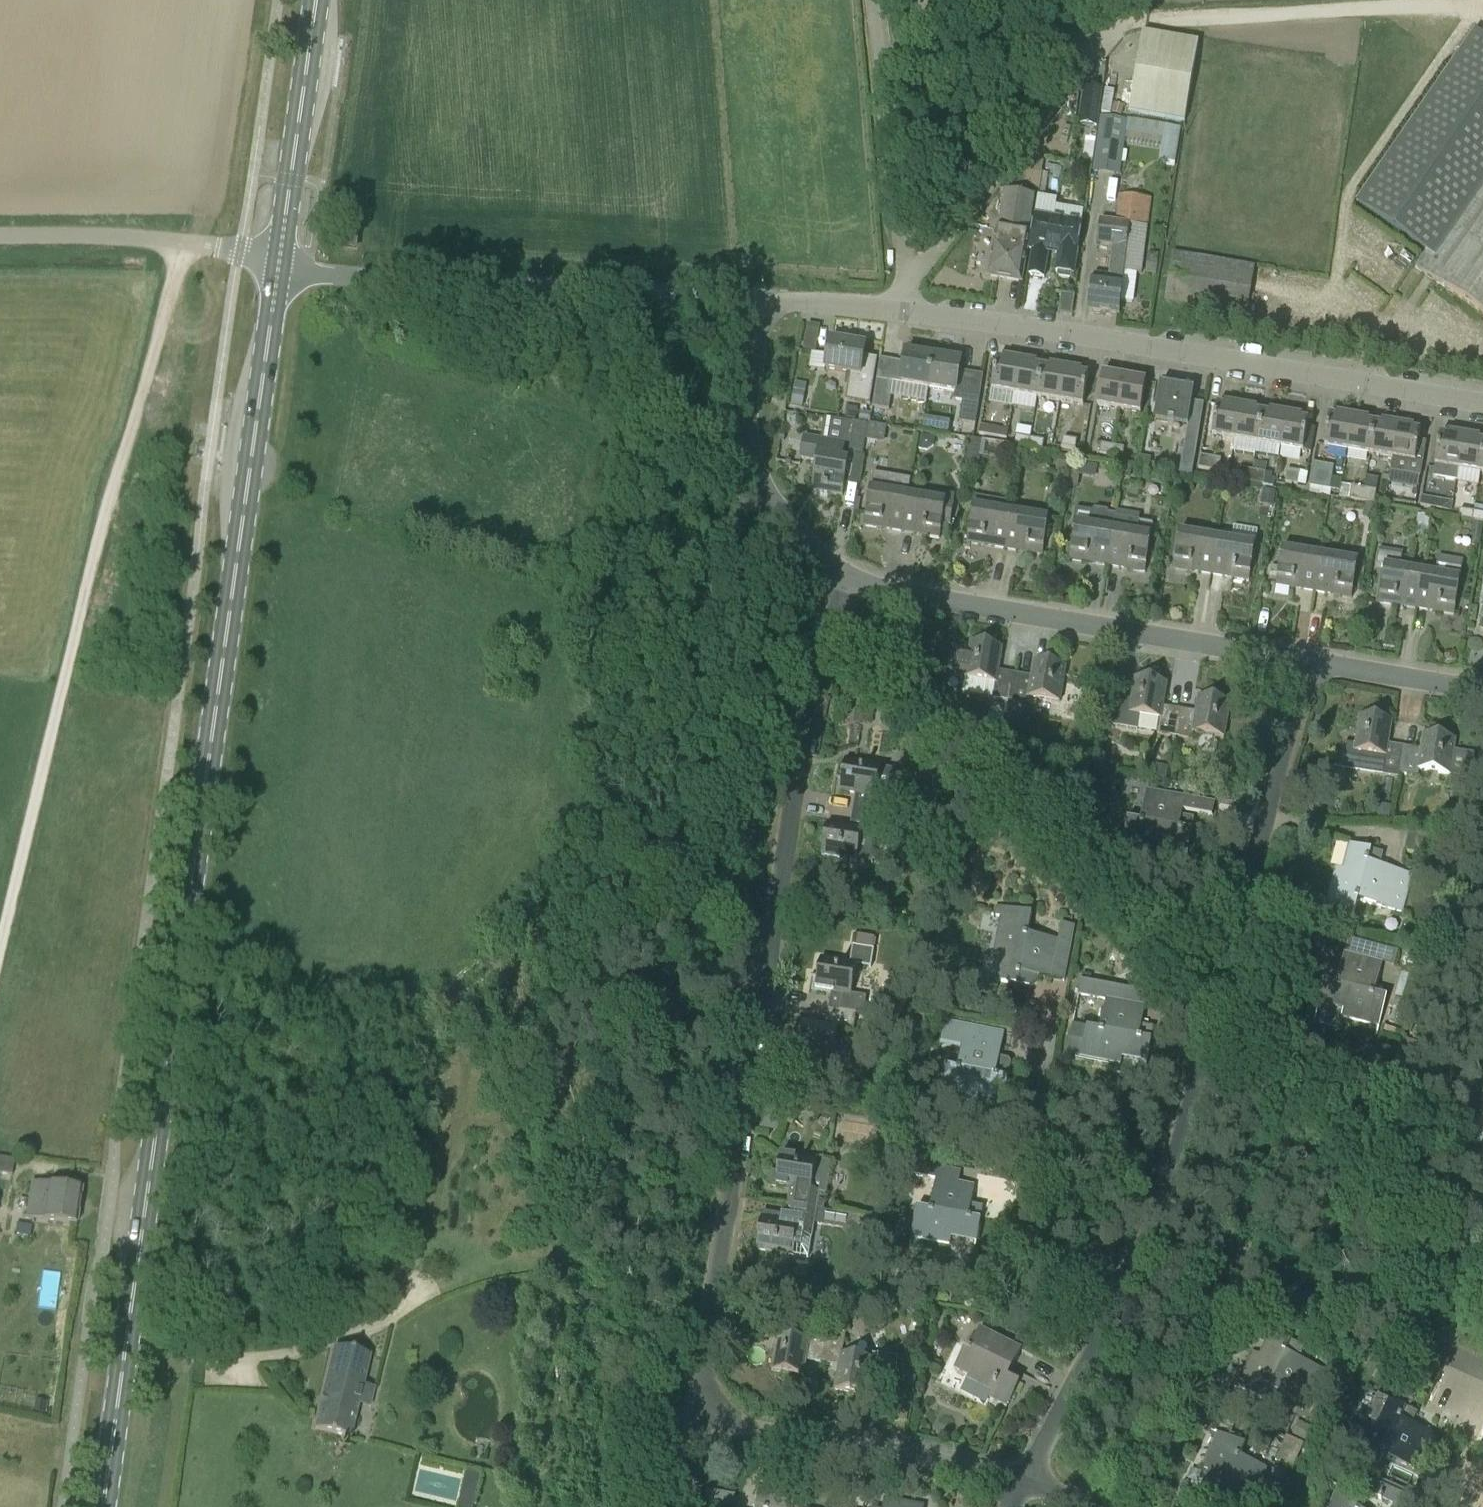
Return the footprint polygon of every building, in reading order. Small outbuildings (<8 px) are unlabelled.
[(1427,253),(1482,171),(1482,38),(1475,32),(1356,205),(1426,253),(1427,253)] [(1130,114),(1190,124),(1203,44),(1144,34),(1130,114)] [(1180,131),(1167,129),(1167,126),(1128,120),(1128,121),(1100,117),(1092,172),(1120,177),(1125,144),(1162,150),(1164,139),(1165,140),(1162,162),(1175,164),(1180,131)] [(1077,139),(1072,177),(1090,180),(1095,143),(1077,139)] [(1427,253),(1426,253),(1415,269),(1482,316),(1482,171),(1427,253)] [(1020,281),(1030,224),(1035,196),(1006,191),(996,245),(996,247),(991,276),(1020,281)] [(1119,317),(1124,279),(1142,281),(1150,208),(1118,203),(1116,228),(1099,225),(1096,250),(1109,252),(1105,288),(1092,286),(1089,313),(1093,313),(1095,316),(1100,316),(1103,315),(1119,317)] [(1081,230),(1034,222),(1031,245),(1057,249),(1056,256),(1059,256),(1056,273),(1060,274),(1059,278),(1070,280),(1071,276),(1074,276),(1081,230)] [(1148,254),(1146,275),(1157,276),(1159,255),(1148,254)] [(1175,254),(1170,282),(1167,302),(1246,315),(1254,267),(1175,254)] [(818,352),(822,326),(810,324),(805,350),(818,352)] [(878,360),(864,357),(866,346),(830,340),(825,371),(845,374),(851,375),(850,379),(846,402),(870,406),(874,379),(878,360)] [(880,360),(877,380),(872,408),(889,411),(894,384),(929,390),(934,357),(906,352),(904,364),(880,360)] [(960,372),(962,361),(934,357),(929,390),(955,394),(953,401),(962,403),(959,422),(976,425),(984,376),(960,372)] [(997,361),(992,392),(1015,396),(1021,361),(1005,359),(1004,362),(997,361)] [(1021,361),(1015,396),(1038,400),(1043,369),(1036,368),(1037,364),(1021,361)] [(1038,400),(1060,403),(1066,369),(1050,366),(1050,370),(1043,369),(1038,400)] [(1060,403),(1083,407),(1089,376),(1082,375),(1082,372),(1066,369),(1060,403)] [(1103,375),(1097,408),(1119,412),(1125,379),(1103,375)] [(1119,412),(1141,416),(1147,383),(1125,379),(1119,412)] [(1194,391),(1160,385),(1154,422),(1188,428),(1194,391)] [(805,392),(795,390),(792,406),(803,408),(805,392)] [(1217,407),(1212,438),(1235,441),(1241,407),(1225,404),(1224,408),(1217,407)] [(1235,441),(1258,445),(1263,415),(1257,413),(1257,410),(1241,407),(1235,441)] [(870,414),(860,412),(859,422),(869,424),(870,414)] [(1258,445),(1279,448),(1280,448),(1286,415),(1270,412),(1269,416),(1263,415),(1258,445)] [(1280,448),(1304,452),(1309,422),(1302,421),(1302,417),(1286,415),(1280,448)] [(1329,418),(1324,448),(1347,452),(1353,418),(1337,415),(1337,419),(1329,418)] [(1353,418),(1347,452),(1370,456),(1375,425),(1369,424),(1369,421),(1353,418)] [(951,432),(953,423),(928,419),(926,428),(951,432)] [(1370,456),(1392,460),(1398,426),(1382,423),(1382,426),(1375,425),(1370,456)] [(852,437),(865,440),(868,426),(854,424),(852,437)] [(866,441),(884,444),(887,427),(869,424),(866,441)] [(1426,443),(1419,442),(1421,433),(1413,432),(1414,428),(1398,426),(1392,460),(1388,485),(1418,490),(1426,443)] [(1009,431),(981,427),(979,437),(1007,441),(1009,431)] [(1440,436),(1437,456),(1433,478),(1456,482),(1458,471),(1464,437),(1448,434),(1447,438),(1440,436)] [(936,439),(922,436),(919,450),(927,452),(934,447),(936,439)] [(865,440),(852,437),(849,455),(863,457),(865,440)] [(1022,448),(1030,449),(1031,439),(1016,437),(1014,447),(1022,448)] [(1458,471),(1481,475),(1482,461),(1482,443),(1479,443),(1480,439),(1464,437),(1458,471)] [(847,474),(849,460),(844,459),(846,444),(840,443),(823,441),(820,440),(804,438),(800,459),(816,462),(811,492),(843,497),(845,484),(847,474)] [(1031,439),(1030,449),(1043,452),(1045,442),(1031,439)] [(1077,441),(1063,439),(1061,448),(1075,451),(1077,441)] [(970,440),(966,466),(978,468),(982,442),(970,440)] [(1191,477),(1197,443),(1185,440),(1179,475),(1191,477)] [(1020,458),(1022,448),(1014,447),(1004,445),(1003,455),(1020,458)] [(1099,455),(1110,457),(1112,447),(1101,445),(1099,455)] [(1112,447),(1110,457),(1122,459),(1124,449),(1112,447)] [(1072,458),(1059,455),(1057,473),(1069,475),(1072,458)] [(1221,460),(1201,456),(1198,469),(1219,472),(1221,460)] [(1078,463),(1077,469),(1071,468),(1068,487),(1078,488),(1079,477),(1095,480),(1097,467),(1078,463)] [(1254,463),(1253,471),(1251,484),(1273,488),(1275,480),(1271,479),(1272,474),(1265,473),(1267,465),(1254,463)] [(1330,491),(1334,468),(1313,464),(1309,487),(1330,491)] [(1129,479),(1131,469),(1124,468),(1122,478),(1129,479)] [(1253,471),(1240,469),(1238,482),(1251,484),(1253,471)] [(1307,474),(1287,471),(1285,484),(1305,487),(1307,474)] [(911,480),(873,474),(865,527),(902,533),(908,496),(909,496),(911,480)] [(1362,502),(1364,490),(1351,488),(1349,500),(1362,502)] [(1263,490),(1260,505),(1273,507),(1276,493),(1263,490)] [(1364,490),(1362,502),(1374,504),(1376,492),(1364,490)] [(940,493),(938,501),(909,496),(908,496),(902,533),(940,539),(943,523),(951,525),(954,504),(955,495),(940,493)] [(975,497),(970,524),(967,544),(1005,550),(1011,512),(1013,503),(975,497)] [(1453,503),(1422,497),(1420,507),(1451,513),(1453,503)] [(1372,506),(1370,520),(1377,521),(1379,507),(1372,506)] [(1070,560),(1095,565),(1108,567),(1114,528),(1116,515),(1108,514),(1109,512),(1095,510),(1094,512),(1093,512),(1093,513),(1078,511),(1076,523),(1070,560)] [(1145,573),(1153,526),(1139,524),(1141,515),(1116,511),(1116,515),(1114,528),(1108,567),(1145,573)] [(1458,520),(1473,522),(1474,514),(1459,511),(1458,520)] [(1049,518),(1028,514),(1011,512),(1005,550),(1043,556),(1049,518)] [(1474,514),(1473,522),(1473,523),(1482,524),(1482,515),(1474,514)] [(1473,523),(1471,534),(1474,534),(1482,535),(1482,527),(1482,524),(1473,523)] [(1180,531),(1177,550),(1174,570),(1211,576),(1218,538),(1180,531)] [(1224,578),(1231,579),(1249,582),(1256,544),(1218,538),(1211,576),(1224,578)] [(1282,548),(1279,567),(1276,587),(1314,593),(1320,554),(1282,548)] [(1379,604),(1404,608),(1416,610),(1423,572),(1419,571),(1401,568),(1403,554),(1379,550),(1376,569),(1384,570),(1379,604)] [(1314,593),(1327,595),(1352,599),(1358,561),(1320,554),(1314,593)] [(1416,610),(1436,613),(1454,616),(1463,561),(1438,557),(1435,574),(1426,572),(1423,572),(1416,610)] [(893,636),(897,620),(886,617),(882,633),(893,636)] [(999,672),(1002,654),(1002,648),(971,643),(970,651),(952,649),(948,676),(965,679),(962,694),(1011,702),(1015,674),(1014,674),(1014,675),(1005,674),(1005,673),(999,672)] [(1029,698),(1060,703),(1066,667),(1034,662),(1032,677),(1025,676),(1025,677),(1016,675),(1015,674),(1011,702),(1028,705),(1029,698)] [(1116,698),(1111,727),(1137,731),(1139,716),(1160,720),(1157,735),(1175,738),(1180,710),(1179,710),(1179,711),(1169,709),(1169,708),(1163,707),(1167,684),(1135,679),(1132,701),(1116,698)] [(1180,710),(1175,738),(1193,741),(1194,734),(1224,739),(1230,703),(1199,698),(1196,713),(1190,712),(1190,713),(1180,711),(1180,710)] [(872,726),(873,712),(855,711),(854,724),(872,726)] [(1388,745),(1392,722),(1360,717),(1356,746),(1344,744),(1343,748),(1342,754),(1341,757),(1339,760),(1337,764),(1333,769),(1399,779),(1400,775),(1404,748),(1404,749),(1394,747),(1395,746),(1388,745)] [(1471,779),(1475,754),(1454,751),(1455,740),(1424,735),(1421,751),(1415,749),(1415,750),(1405,749),(1406,748),(1404,748),(1400,775),(1418,778),(1419,771),(1471,779)] [(881,769),(882,767),(845,761),(840,792),(856,795),(855,801),(854,811),(853,810),(853,811),(881,816),(884,799),(890,800),(894,797),(897,775),(894,771),(881,769)] [(1152,779),(1166,782),(1168,768),(1154,766),(1152,779)] [(1185,871),(1193,825),(1192,825),(1193,819),(1182,817),(1183,811),(1212,817),(1215,803),(1146,790),(1140,822),(1128,820),(1120,859),(1123,859),(1124,850),(1161,857),(1163,849),(1187,853),(1183,871),(1185,871)] [(1389,822),(1391,807),(1379,805),(1377,821),(1389,822)] [(822,856),(873,864),(881,816),(853,811),(853,812),(854,812),(852,822),(851,821),(850,828),(827,824),(822,856)] [(1335,868),(1325,906),(1355,914),(1358,901),(1403,913),(1413,875),(1380,866),(1383,854),(1348,845),(1342,870),(1335,868)] [(995,982),(1025,987),(1025,984),(1027,984),(1032,980),(1033,976),(1039,978),(1051,980),(1052,981),(1056,961),(1068,963),(1075,927),(1062,925),(1059,941),(1028,935),(1032,914),(995,907),(994,915),(1001,917),(994,955),(1002,957),(997,981),(995,980),(995,982)] [(828,1010),(856,1014),(863,1016),(866,998),(852,995),(857,967),(871,969),(874,950),(873,950),(875,939),(856,936),(854,947),(853,947),(850,964),(821,959),(816,991),(831,993),(830,1000),(831,1000),(829,1009),(828,1010)] [(1375,994),(1383,964),(1344,954),(1338,979),(1326,976),(1314,1020),(1315,1021),(1320,1004),(1343,1010),(1341,1018),(1379,1028),(1387,998),(1375,994)] [(1068,1056),(1088,1060),(1120,1066),(1122,1058),(1146,1062),(1143,1080),(1144,1080),(1146,1070),(1153,1035),(1140,1032),(1145,1007),(1131,1004),(1133,991),(1081,981),(1078,996),(1106,1001),(1100,1031),(1073,1026),(1065,1065),(1066,1065),(1068,1056)] [(797,1054),(833,1060),(838,1029),(853,1032),(856,1014),(828,1010),(828,1011),(829,1011),(828,1020),(827,1020),(826,1026),(803,1023),(797,1054)] [(981,1041),(983,1029),(984,1028),(945,1020),(939,1046),(961,1051),(957,1069),(944,1066),(938,1097),(977,1105),(979,1096),(1003,1101),(1000,1118),(1001,1118),(1010,1073),(998,1070),(1000,1059),(1002,1045),(981,1041)] [(1482,1133),(1482,1112),(1473,1139),(1475,1140),(1478,1131),(1482,1133)] [(824,1212),(831,1164),(781,1155),(778,1173),(771,1172),(769,1186),(791,1189),(788,1206),(824,1212)] [(11,1177),(14,1161),(0,1159),(0,1175),(11,1177)] [(973,1259),(982,1214),(970,1212),(975,1187),(943,1180),(945,1168),(908,1160),(906,1174),(936,1180),(930,1211),(917,1208),(911,1238),(950,1246),(952,1237),(976,1242),(972,1259),(973,1259)] [(1254,1172),(1241,1167),(1238,1177),(1251,1182),(1254,1172)] [(26,1219),(41,1221),(76,1226),(81,1190),(31,1183),(26,1219)] [(757,1250),(808,1259),(813,1228),(823,1229),(824,1226),(863,1233),(864,1230),(880,1233),(882,1224),(865,1221),(865,1219),(824,1212),(788,1206),(788,1207),(789,1207),(788,1216),(787,1216),(787,1217),(766,1213),(765,1219),(763,1219),(757,1250)] [(779,1290),(777,1302),(796,1305),(798,1293),(779,1290)] [(866,1313),(860,1303),(854,1306),(840,1313),(850,1315),(853,1312),(857,1318),(866,1313)] [(851,1315),(850,1315),(840,1313),(836,1312),(831,1312),(828,1330),(827,1336),(823,1364),(823,1365),(824,1364),(833,1365),(833,1366),(839,1367),(835,1390),(867,1396),(869,1382),(894,1387),(899,1357),(874,1352),(873,1360),(844,1354),(847,1334),(851,1315)] [(990,1399),(1007,1408),(1020,1383),(1003,1375),(1007,1368),(1012,1371),(1022,1351),(980,1330),(970,1349),(966,1347),(954,1370),(969,1377),(967,1381),(993,1394),(990,1399)] [(772,1372),(791,1375),(803,1377),(806,1362),(813,1363),(813,1362),(822,1363),(822,1364),(823,1364),(827,1336),(810,1333),(809,1340),(778,1335),(772,1372)] [(1297,1358),(1301,1349),(1302,1348),(1302,1347),(1270,1333),(1270,1334),(1271,1334),(1261,1356),(1252,1352),(1236,1388),(1264,1400),(1269,1389),(1301,1403),(1316,1367),(1297,1358)] [(333,1351),(314,1430),(355,1440),(363,1407),(374,1410),(378,1392),(367,1389),(374,1360),(333,1351)] [(1387,1400),(1379,1418),(1376,1423),(1368,1419),(1352,1456),(1379,1468),(1384,1456),(1414,1469),(1430,1433),(1407,1423),(1412,1411),(1387,1400)] [(45,1415),(47,1404),(35,1401),(33,1413),(45,1415)] [(1207,1476),(1199,1494),(1183,1487),(1182,1488),(1224,1506),(1225,1506),(1230,1496),(1253,1506),(1269,1470),(1240,1457),(1247,1442),(1219,1429),(1201,1468),(1209,1472),(1207,1476)] [(1287,1438),(1275,1463),(1293,1471),(1304,1446),(1287,1438)] [(1316,1463),(1320,1452),(1307,1447),(1303,1458),(1316,1463)] [(1414,1495),(1375,1477),(1367,1494),(1394,1506),(1393,1506),(1409,1506),(1414,1495)] [(756,1506),(810,1506),(812,1494),(813,1486),(774,1479),(771,1498),(758,1496),(756,1506)] [(1366,1499),(1329,1482),(1329,1484),(1337,1488),(1329,1506),(1362,1506),(1366,1499)] [(1441,1487),(1434,1503),(1444,1506),(1470,1506),(1473,1501),(1441,1487)]
